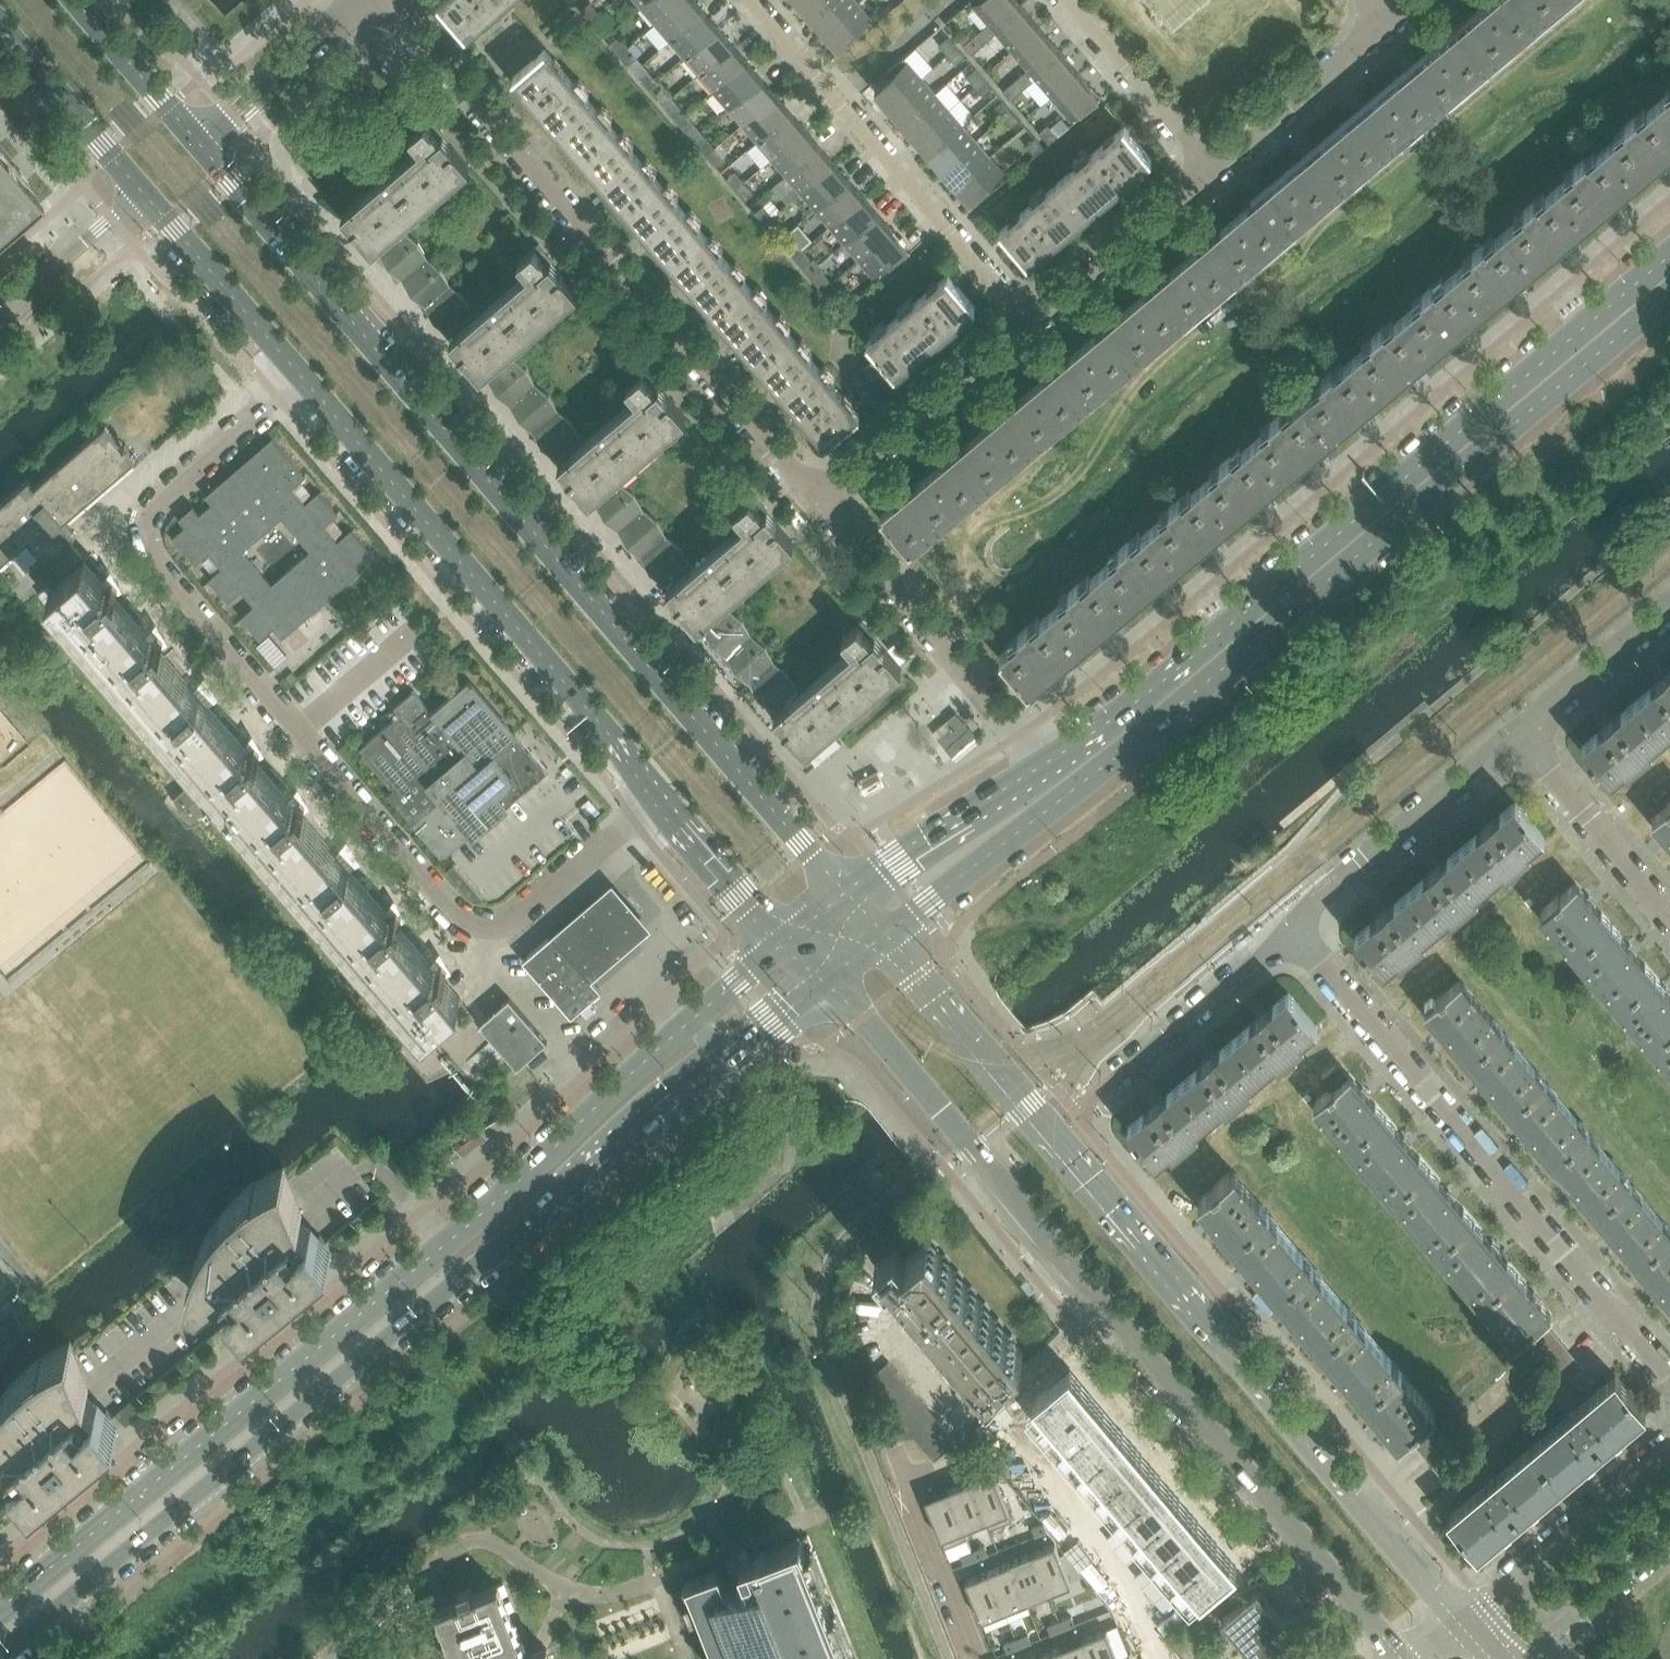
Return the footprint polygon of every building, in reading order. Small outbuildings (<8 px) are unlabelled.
[(483,0),(441,0),(438,2),(466,35),(493,12),(483,0)] [(506,0),(483,0),(493,12),(506,0)] [(679,0),(645,0),(640,5),(654,21),(679,0)] [(703,10),(695,0),(679,0),(654,21),(669,39),(703,10)] [(830,0),(801,0),(813,14),(830,0)] [(860,4),(856,0),(830,0),(813,14),(828,32),(860,4)] [(1017,0),(969,0),(992,27),(1020,4),(1017,0)] [(1564,0),(1494,0),(1486,7),(1515,41),(1564,0)] [(599,12),(590,1),(581,9),(590,20),(599,12)] [(857,38),(876,23),(860,4),(828,32),(841,47),(842,46),(842,45),(855,34),(857,36),(856,37),(857,38)] [(1012,50),(1039,26),(1020,4),(992,27),(1012,50)] [(1465,83),(1515,41),(1486,7),(1436,49),(1465,83)] [(684,56),(718,27),(703,10),(669,39),(684,56)] [(608,23),(599,12),(590,20),(599,31),(608,23)] [(983,43),(994,33),(987,24),(975,34),(983,43)] [(1032,73),(1059,49),(1039,26),(1012,50),(1032,73)] [(699,73),(732,44),(718,27),(684,56),(699,73)] [(971,53),(983,43),(975,34),(963,44),(971,53)] [(628,46),(619,35),(610,43),(619,54),(628,46)] [(957,46),(948,36),(939,44),(948,54),(957,46)] [(713,90),(747,61),(732,44),(699,73),(713,90)] [(638,56),(628,46),(619,54),(628,64),(638,56)] [(965,56),(957,46),(948,54),(956,64),(965,56)] [(569,76),(567,73),(545,48),(513,76),(537,104),(569,76)] [(1051,96),(1079,72),(1059,49),(1032,73),(1051,96)] [(1415,126),(1465,83),(1436,49),(1386,91),(1415,126)] [(890,103),(922,76),(904,56),(886,71),(887,73),(888,72),(890,74),(876,86),(876,85),(875,86),(890,103)] [(728,107),(761,78),(747,61),(713,90),(728,107)] [(984,77),(975,67),(966,75),(975,85),(984,77)] [(657,79),(648,69),(639,76),(648,87),(657,79)] [(1023,89),(1034,79),(1026,70),(1015,79),(1023,89)] [(1099,96),(1079,72),(1051,96),(1071,119),(1098,96),(1098,97),(1099,96)] [(613,128),(569,76),(537,104),(581,155),(613,128)] [(903,119),(935,92),(922,76),(890,103),(903,119)] [(993,88),(984,77),(975,85),(983,96),(993,88)] [(744,125),(777,96),(761,78),(728,107),(744,125)] [(666,90),(657,79),(648,87),(657,98),(666,90)] [(1011,99),(1023,89),(1015,79),(1003,89),(1011,99)] [(1363,169),(1415,126),(1386,91),(1334,134),(1363,169)] [(1658,101),(1669,115),(1669,91),(1658,101)] [(917,136),(949,108),(935,92),(903,119),(917,136)] [(759,143),(793,114),(777,96),(744,125),(759,143)] [(1011,109),(1002,99),(993,107),(1002,117),(1011,109)] [(1658,101),(1638,118),(1636,114),(1623,125),(1626,128),(1607,144),(1636,178),(1669,149),(1669,115),(1658,101)] [(686,113),(677,102),(668,110),(677,121),(686,113)] [(930,151),(962,123),(949,108),(917,136),(930,151)] [(1020,119),(1011,109),(1002,117),(1011,127),(1020,119)] [(695,124),(686,113),(677,121),(686,132),(695,124)] [(774,160),(807,131),(793,114),(759,143),(774,160)] [(445,133),(431,117),(426,121),(426,120),(411,133),(425,150),(443,134),(445,133)] [(945,167),(976,140),(962,123),(930,151),(945,167)] [(1058,135),(1048,123),(1038,131),(1049,143),(1058,135)] [(1152,157),(1140,143),(1124,125),(1096,148),(1124,181),(1152,157)] [(658,179),(613,128),(581,155),(626,207),(658,179)] [(789,177),(822,149),(807,131),(774,160),(789,177)] [(397,228),(470,165),(443,134),(425,150),(371,196),(367,191),(342,213),(373,249),(377,245),(397,228)] [(1313,211),(1363,169),(1334,134),(1284,176),(1313,211)] [(715,147),(706,136),(697,144),(706,155),(715,147)] [(1044,147),(1035,137),(1026,145),(1034,155),(1044,147)] [(960,185),(992,158),(976,140),(945,167),(960,185)] [(1636,178),(1607,144),(1588,160),(1585,157),(1573,167),(1575,171),(1557,186),(1585,220),(1636,178)] [(724,157),(715,147),(706,155),(715,165),(724,157)] [(1054,239),(1089,210),(1124,181),(1096,148),(1027,207),(1054,239)] [(802,193),(836,164),(822,149),(789,177),(802,193)] [(23,184),(25,182),(0,153),(0,233),(23,213),(21,211),(35,199),(23,184)] [(973,198),(1004,172),(992,158),(960,185),(972,200),(974,199),(973,198)] [(817,211),(851,182),(836,164),(802,193),(817,211)] [(744,181),(735,170),(726,178),(735,189),(744,181)] [(1263,253),(1313,211),(1284,176),(1234,218),(1263,253)] [(702,231),(658,179),(626,207),(670,258),(702,231)] [(754,191),(744,181),(735,189),(744,199),(754,191)] [(832,227),(865,198),(851,182),(817,211),(832,227)] [(1585,220),(1557,186),(1538,202),(1535,199),(1522,210),(1525,213),(1505,230),(1533,264),(1585,220)] [(847,244),(880,215),(865,198),(832,227),(847,244)] [(773,214),(764,203),(755,211),(764,222),(773,214)] [(1054,239),(1027,207),(1000,229),(1027,262),(1054,239)] [(783,225),(773,214),(764,222),(773,233),(783,225)] [(860,260),(894,232),(880,215),(847,244),(860,260)] [(1212,296),(1263,253),(1234,218),(1183,261),(1212,296)] [(427,256),(419,241),(405,230),(401,233),(397,228),(377,245),(381,250),(380,251),(380,252),(394,263),(402,278),(403,278),(428,257),(427,256)] [(1533,264),(1505,230),(1487,245),(1484,242),(1471,252),(1474,256),(1455,272),(1483,306),(1533,264)] [(747,283),(702,231),(670,258),(715,310),(747,283)] [(874,276),(906,248),(907,249),(908,248),(894,232),(860,260),(874,276)] [(802,248),(793,237),(784,245),(793,256),(802,248)] [(553,258),(539,243),(534,247),(534,246),(519,259),(533,275),(551,260),(553,258)] [(812,259),(802,248),(793,256),(802,267),(812,259)] [(506,353),(479,321),(475,317),(474,318),(470,313),(474,310),(473,309),(464,294),(451,283),(450,283),(441,268),(428,257),(403,278),(417,289),(425,304),(426,305),(439,316),(448,331),(453,336),(450,338),(481,374),(485,371),(489,375),(487,377),(488,378),(502,388),(510,403),(511,404),(525,415),(533,430),(558,408),(549,393),(536,382),(535,382),(527,367),(513,356),(512,355),(509,358),(505,354),(506,353)] [(506,353),(578,291),(551,260),(533,275),(479,321),(506,353)] [(1162,338),(1212,296),(1183,261),(1132,304),(1162,338)] [(831,282),(822,271),(813,279),(822,290),(831,282)] [(1483,306),(1455,272),(1436,288),(1433,284),(1421,295),(1423,298),(1405,314),(1433,348),(1483,306)] [(975,305),(964,291),(948,273),(921,296),(948,328),(975,305)] [(841,293),(831,282),(822,290),(831,300),(841,293)] [(791,334),(747,283),(715,310),(759,362),(791,334)] [(894,373),(948,328),(921,296),(867,341),(879,355),(891,370),(894,373)] [(1111,381),(1162,338),(1132,304),(1082,346),(1111,381)] [(1433,348),(1405,314),(1386,330),(1383,326),(1370,337),(1373,340),(1354,357),(1382,390),(1433,348)] [(836,386),(791,334),(759,362),(804,414),(836,386)] [(1060,423),(1111,381),(1082,346),(1031,388),(1060,423)] [(891,370),(879,355),(866,366),(878,381),(891,370)] [(1382,390),(1354,357),(1335,372),(1333,369),(1320,379),(1323,383),(1305,398),(1333,432),(1382,390)] [(661,384),(647,368),(642,372),(642,371),(627,384),(641,401),(659,385),(661,384)] [(613,479),(686,416),(659,385),(641,401),(587,447),(583,442),(582,443),(562,460),(558,464),(589,500),(593,496),(613,479)] [(860,414),(836,386),(804,414),(828,442),(860,414)] [(1010,465),(1060,423),(1031,388),(981,431),(1010,465)] [(1333,432),(1305,398),(1284,415),(1281,412),(1269,422),(1272,426),(1253,441),(1282,475),(1333,432)] [(581,435),(572,420),(559,409),(558,408),(533,430),(534,431),(547,441),(556,456),(557,457),(558,456),(562,460),(582,443),(578,439),(582,435),(581,435)] [(135,458),(127,448),(129,446),(125,443),(123,444),(120,441),(106,424),(35,485),(29,478),(0,503),(0,563),(18,547),(35,567),(30,571),(44,587),(82,553),(69,539),(76,533),(64,519),(135,458)] [(959,508),(1010,465),(981,431),(930,474),(959,508)] [(260,638),(274,627),(282,637),(305,618),(323,602),(363,568),(357,562),(370,551),(351,528),(338,540),(325,524),(338,513),(319,491),(306,502),(293,487),(306,475),(304,474),(272,436),(246,459),(205,494),(212,502),(200,512),(193,505),(179,517),(186,525),(172,536),(196,563),(209,551),(222,567),(209,578),(225,597),(228,600),(241,588),(255,605),(241,616),(260,638)] [(1282,475),(1253,441),(1234,457),(1231,454),(1218,465),(1221,468),(1203,483),(1231,517),(1282,475)] [(910,550),(959,508),(930,474),(880,515),(910,550)] [(643,507),(635,492),(621,482),(620,481),(617,484),(613,479),(593,496),(597,501),(596,502),(596,503),(610,514),(618,529),(644,508),(643,507)] [(1231,517),(1203,483),(1184,500),(1181,496),(1168,507),(1171,510),(1152,526),(1180,560),(1231,517)] [(755,494),(753,495),(750,498),(750,497),(735,510),(749,526),(767,511),(769,509),(755,494)] [(657,519),(644,508),(618,529),(619,529),(633,540),(641,555),(667,534),(666,534),(657,519)] [(722,604),(794,542),(767,511),(749,526),(695,572),(722,604)] [(1180,560),(1152,526),(1133,542),(1130,539),(1118,549),(1120,553),(1102,568),(1131,602),(1180,560)] [(690,561),(689,560),(680,545),(667,534),(641,555),(642,556),(655,567),(664,582),(665,582),(666,581),(670,586),(690,569),(686,564),(690,561)] [(111,591),(119,584),(114,578),(109,583),(104,583),(84,559),(50,589),(96,643),(130,613),(111,591)] [(722,604),(695,572),(691,568),(690,569),(670,586),(666,589),(680,605),(697,625),(701,622),(721,605),(722,604)] [(1131,602),(1102,568),(1083,584),(1080,581),(1067,591),(1070,595),(1051,611),(1080,645),(1131,602)] [(751,633),(743,618),(729,607),(728,606),(725,609),(721,605),(701,622),(705,626),(704,628),(718,639),(726,654),(752,633),(751,633)] [(1080,645),(1051,611),(1032,627),(1029,623),(1017,634),(1020,637),(1000,654),(1028,688),(1080,645)] [(156,644),(164,637),(159,631),(154,636),(149,635),(130,613),(96,643),(142,695),(175,666),(156,644)] [(877,635),(863,619),(858,623),(858,622),(843,635),(857,652),(875,636),(877,635)] [(765,644),(752,633),(726,654),(727,655),(741,666),(749,681),(774,659),(765,644)] [(286,653),(268,634),(257,644),(275,664),(286,653)] [(805,751),(902,667),(875,636),(857,652),(803,698),(799,693),(798,694),(778,711),(774,715),(805,751)] [(797,686),(788,671),(775,660),(774,659),(749,681),(763,692),(772,707),(773,708),(774,707),(778,711),(798,694),(794,690),(797,687),(797,686)] [(208,702),(216,696),(203,680),(194,688),(175,666),(142,695),(193,754),(227,725),(208,702)] [(1669,731),(1669,672),(1668,673),(1667,672),(1656,680),(1655,681),(1656,683),(1636,700),(1666,735),(1669,731)] [(516,779),(494,753),(516,734),(468,679),(432,710),(414,689),(395,705),(400,712),(360,746),(391,782),(395,787),(388,793),(441,855),(470,830),(474,834),(496,814),(493,811),(500,805),(494,797),(516,779)] [(1612,780),(1666,735),(1636,700),(1615,718),(1614,716),(1602,726),(1603,728),(1582,745),(1608,777),(1609,777),(1612,780)] [(976,735),(974,732),(969,727),(956,712),(933,731),(946,746),(946,747),(952,755),(976,735)] [(253,755),(261,749),(256,743),(250,747),(246,747),(227,725),(193,754),(206,770),(216,781),(225,791),(238,807),(272,778),(253,755)] [(225,791),(216,781),(206,770),(175,797),(182,809),(193,818),(225,791)] [(863,788),(882,778),(878,770),(859,780),(863,788)] [(317,830),(298,808),(306,801),(301,795),(296,800),(291,800),(272,778),(238,807),(283,859),(317,830)] [(1491,881),(1545,836),(1542,833),(1542,832),(1516,801),(1494,819),(1493,817),(1481,827),(1483,829),(1462,846),(1491,881)] [(1668,803),(1669,805),(1653,819),(1663,832),(1662,834),(1668,842),(1669,841),(1669,802),(1668,803)] [(358,860),(355,857),(345,845),(336,853),(317,830),(283,859),(334,919),(369,889),(350,867),(358,860)] [(1439,925),(1491,881),(1462,846),(1441,864),(1440,862),(1428,872),(1429,873),(1410,890),(1439,925)] [(1600,912),(1594,905),(1596,902),(1589,895),(1587,897),(1576,883),(1559,897),(1558,896),(1543,908),(1544,909),(1541,912),(1576,953),(1612,923),(1601,911),(1600,912)] [(611,884),(553,933),(592,979),(650,928),(611,884)] [(394,920),(402,913),(397,907),(392,912),(387,912),(369,889),(334,919),(379,972),(413,943),(394,920)] [(1385,970),(1439,925),(1410,890),(1388,908),(1387,906),(1375,916),(1376,918),(1355,936),(1381,967),(1382,967),(1385,970)] [(1636,951),(1633,947),(1630,943),(1628,945),(1620,935),(1621,934),(1612,923),(1576,953),(1619,1005),(1655,975),(1645,963),(1644,964),(1635,953),(1636,951)] [(592,979),(553,933),(523,959),(571,1015),(601,989),(592,979)] [(440,973),(448,966),(443,960),(437,965),(432,965),(413,943),(379,972),(426,1026),(460,996),(440,973)] [(1666,986),(1664,988),(1664,986),(1655,975),(1619,1005),(1653,1045),(1669,1031),(1669,991),(1666,986)] [(1504,1031),(1479,1002),(1460,980),(1435,1001),(1432,998),(1425,1003),(1428,1007),(1426,1009),(1444,1031),(1442,1033),(1448,1040),(1451,1039),(1459,1049),(1458,1049),(1468,1061),(1504,1031)] [(1265,1071),(1318,1027),(1315,1023),(1289,991),(1273,1004),(1267,1010),(1266,1008),(1254,1018),(1256,1020),(1236,1036),(1265,1071)] [(547,1040),(509,996),(479,1022),(507,1054),(517,1066),(547,1040)] [(1547,1082),(1521,1052),(1504,1031),(1468,1061),(1477,1073),(1478,1072),(1486,1081),(1484,1083),(1491,1091),(1493,1090),(1501,1099),(1500,1100),(1510,1112),(1547,1082)] [(1653,1045),(1669,1066),(1669,1031),(1653,1045)] [(1265,1071),(1236,1036),(1214,1054),(1213,1053),(1202,1061),(1201,1062),(1203,1064),(1182,1081),(1191,1093),(1211,1116),(1265,1071)] [(1318,1101),(1348,1076),(1337,1062),(1317,1079),(1323,1085),(1316,1091),(1321,1096),(1317,1099),(1318,1101)] [(1374,1104),(1368,1096),(1369,1094),(1363,1086),(1360,1087),(1350,1074),(1348,1076),(1318,1101),(1315,1103),(1349,1144),(1385,1114),(1375,1103),(1374,1104)] [(1211,1116),(1191,1093),(1182,1081),(1161,1099),(1160,1097),(1159,1098),(1148,1107),(1150,1109),(1128,1127),(1155,1158),(1158,1161),(1211,1116)] [(1588,1132),(1564,1103),(1547,1082),(1510,1112),(1520,1123),(1521,1122),(1528,1131),(1527,1134),(1533,1141),(1536,1140),(1543,1149),(1542,1150),(1552,1162),(1588,1132)] [(1411,1143),(1408,1139),(1405,1136),(1402,1137),(1394,1127),(1395,1126),(1385,1114),(1349,1144),(1393,1197),(1429,1167),(1419,1155),(1418,1156),(1409,1146),(1411,1143)] [(463,1154),(487,1134),(476,1121),(452,1140),(463,1154)] [(1631,1183),(1607,1154),(1588,1132),(1552,1162),(1562,1174),(1563,1173),(1572,1183),(1569,1185),(1576,1192),(1578,1191),(1586,1200),(1585,1201),(1595,1213),(1631,1183)] [(332,1249),(312,1224),(310,1225),(301,1213),(302,1213),(284,1166),(272,1171),(258,1180),(245,1189),(232,1200),(221,1212),(211,1226),(203,1240),(201,1245),(196,1255),(191,1271),(188,1287),(202,1295),(221,1279),(230,1291),(228,1292),(249,1317),(297,1278),(328,1252),(332,1249)] [(1455,1196),(1452,1192),(1449,1188),(1446,1189),(1438,1179),(1439,1178),(1429,1167),(1393,1197),(1437,1249),(1473,1219),(1463,1207),(1462,1208),(1454,1198),(1455,1196)] [(1269,1212),(1251,1192),(1234,1171),(1231,1174),(1230,1173),(1215,1185),(1216,1187),(1199,1201),(1210,1213),(1208,1216),(1215,1223),(1217,1222),(1224,1230),(1223,1231),(1233,1242),(1269,1212)] [(1649,1204),(1631,1183),(1595,1213),(1605,1224),(1606,1224),(1613,1233),(1612,1235),(1618,1243),(1621,1241),(1628,1251),(1627,1252),(1637,1263),(1669,1236),(1669,1230),(1649,1204)] [(1312,1264),(1269,1212),(1233,1242),(1242,1254),(1243,1253),(1252,1263),(1250,1265),(1257,1273),(1259,1272),(1268,1282),(1267,1283),(1277,1294),(1312,1264)] [(980,1300),(974,1292),(968,1286),(969,1285),(968,1284),(967,1284),(955,1270),(955,1269),(954,1268),(941,1254),(942,1253),(941,1252),(940,1252),(928,1238),(928,1237),(928,1236),(927,1236),(923,1230),(919,1234),(906,1219),(869,1250),(875,1257),(876,1256),(888,1271),(893,1267),(987,1379),(1023,1350),(1021,1348),(1009,1334),(1009,1333),(1008,1332),(1007,1332),(995,1318),(996,1317),(994,1316),(982,1302),(982,1301),(981,1300),(980,1300)] [(1499,1248),(1496,1244),(1493,1240),(1490,1242),(1482,1231),(1483,1231),(1473,1219),(1437,1249),(1481,1301),(1517,1271),(1507,1260),(1506,1261),(1498,1250),(1499,1248)] [(1637,1263),(1647,1275),(1648,1274),(1656,1283),(1654,1285),(1660,1293),(1663,1292),(1669,1300),(1669,1236),(1637,1263)] [(1356,1317),(1312,1264),(1277,1294),(1286,1306),(1287,1305),(1296,1316),(1294,1318),(1297,1322),(1301,1325),(1303,1324),(1312,1334),(1311,1335),(1321,1347),(1356,1317)] [(1541,1298),(1538,1294),(1534,1290),(1532,1291),(1526,1284),(1527,1283),(1517,1271),(1481,1301),(1515,1342),(1519,1339),(1540,1322),(1550,1313),(1539,1300),(1541,1298)] [(1400,1369),(1356,1317),(1321,1347),(1330,1358),(1331,1358),(1340,1368),(1338,1370),(1345,1378),(1347,1377),(1356,1387),(1355,1388),(1364,1399),(1400,1369)] [(1528,1344),(1546,1329),(1540,1322),(1519,1339),(1520,1341),(1523,1338),(1528,1344)] [(1537,1355),(1558,1337),(1550,1326),(1546,1329),(1528,1344),(1537,1355)] [(1545,1365),(1567,1347),(1558,1337),(1537,1355),(1545,1365)] [(76,1355),(70,1341),(58,1346),(44,1354),(31,1364),(18,1375),(7,1387),(0,1398),(0,1460),(8,1454),(17,1465),(15,1467),(36,1492),(119,1423),(99,1399),(97,1400),(88,1389),(89,1388),(76,1355)] [(1553,1374),(1575,1356),(1567,1347),(1545,1365),(1553,1374)] [(1561,1384),(1583,1366),(1575,1356),(1553,1374),(1561,1384)] [(877,1390),(898,1372),(889,1360),(867,1378),(877,1390)] [(1035,1397),(1024,1406),(1189,1604),(1200,1595),(1235,1566),(1070,1367),(1035,1397)] [(1435,1410),(1417,1389),(1400,1369),(1364,1399),(1374,1411),(1375,1410),(1382,1418),(1380,1420),(1386,1427),(1389,1426),(1400,1439),(1412,1429),(1431,1413),(1435,1410)] [(885,1399),(907,1382),(898,1372),(877,1390),(885,1399)] [(1561,1480),(1620,1430),(1645,1409),(1615,1374),(1532,1444),(1561,1480)] [(893,1410),(915,1391),(907,1382),(885,1399),(893,1410)] [(901,1419),(923,1401),(915,1391),(893,1410),(901,1419)] [(910,1429),(932,1411),(923,1401),(901,1419),(910,1429)] [(918,1439),(940,1421),(932,1411),(910,1429),(918,1439)] [(1418,1437),(1434,1423),(1429,1417),(1432,1414),(1431,1413),(1412,1429),(1418,1437)] [(927,1450),(949,1432),(940,1421),(918,1439),(927,1450)] [(1443,1433),(1434,1423),(1418,1437),(1419,1437),(1413,1441),(1422,1451),(1443,1433)] [(934,1458),(956,1440),(949,1432),(927,1450),(934,1458)] [(1430,1461),(1451,1443),(1443,1433),(1422,1451),(1430,1461)] [(1438,1470),(1460,1453),(1451,1443),(1430,1461),(1438,1470)] [(1478,1550),(1561,1480),(1532,1444),(1448,1515),(1478,1550)] [(993,1470),(970,1479),(986,1520),(989,1528),(1012,1519),(993,1470)] [(970,1479),(948,1488),(964,1528),(986,1520),(970,1479)] [(948,1488),(925,1498),(944,1546),(967,1537),(964,1528),(948,1488)] [(1040,1523),(1032,1527),(1035,1535),(1047,1530),(1044,1522),(1040,1523)] [(838,1629),(826,1599),(813,1568),(801,1536),(800,1535),(749,1555),(747,1551),(746,1548),(738,1552),(739,1555),(741,1559),(740,1559),(749,1582),(729,1590),(720,1568),(720,1567),(716,1569),(686,1580),(708,1635),(718,1658),(850,1658),(838,1629)] [(1055,1543),(1032,1552),(1048,1593),(1071,1584),(1055,1543)] [(985,1545),(973,1550),(976,1558),(988,1553),(985,1545)] [(973,1550),(961,1555),(964,1563),(976,1558),(973,1550)] [(1032,1552),(1010,1561),(1026,1601),(1048,1593),(1032,1552)] [(1010,1561),(988,1570),(1004,1610),(1026,1601),(1010,1561)] [(988,1570),(965,1579),(981,1619),(1004,1610),(988,1570)] [(547,1648),(547,1647),(546,1648),(523,1657),(521,1650),(524,1649),(498,1584),(498,1583),(473,1593),(470,1586),(458,1591),(459,1593),(461,1598),(450,1602),(441,1606),(436,1608),(436,1609),(456,1658),(551,1658),(547,1648)] [(1307,1655),(1310,1651),(1257,1588),(1221,1618),(1255,1658),(1302,1658),(1307,1655)] [(1071,1615),(1059,1620),(1063,1628),(1075,1623),(1071,1615)] [(1059,1620),(1047,1625),(1051,1633),(1063,1628),(1059,1620)] [(1083,1637),(1092,1658),(1119,1658),(1106,1628),(1083,1637)] [(1028,1633),(1016,1638),(1019,1646),(1031,1641),(1028,1633)] [(1061,1646),(1067,1658),(1092,1658),(1083,1637),(1061,1646)] [(1016,1638),(1004,1643),(1007,1651),(1019,1646),(1016,1638)] [(1040,1654),(1041,1658),(1067,1658),(1061,1646),(1040,1654)]
